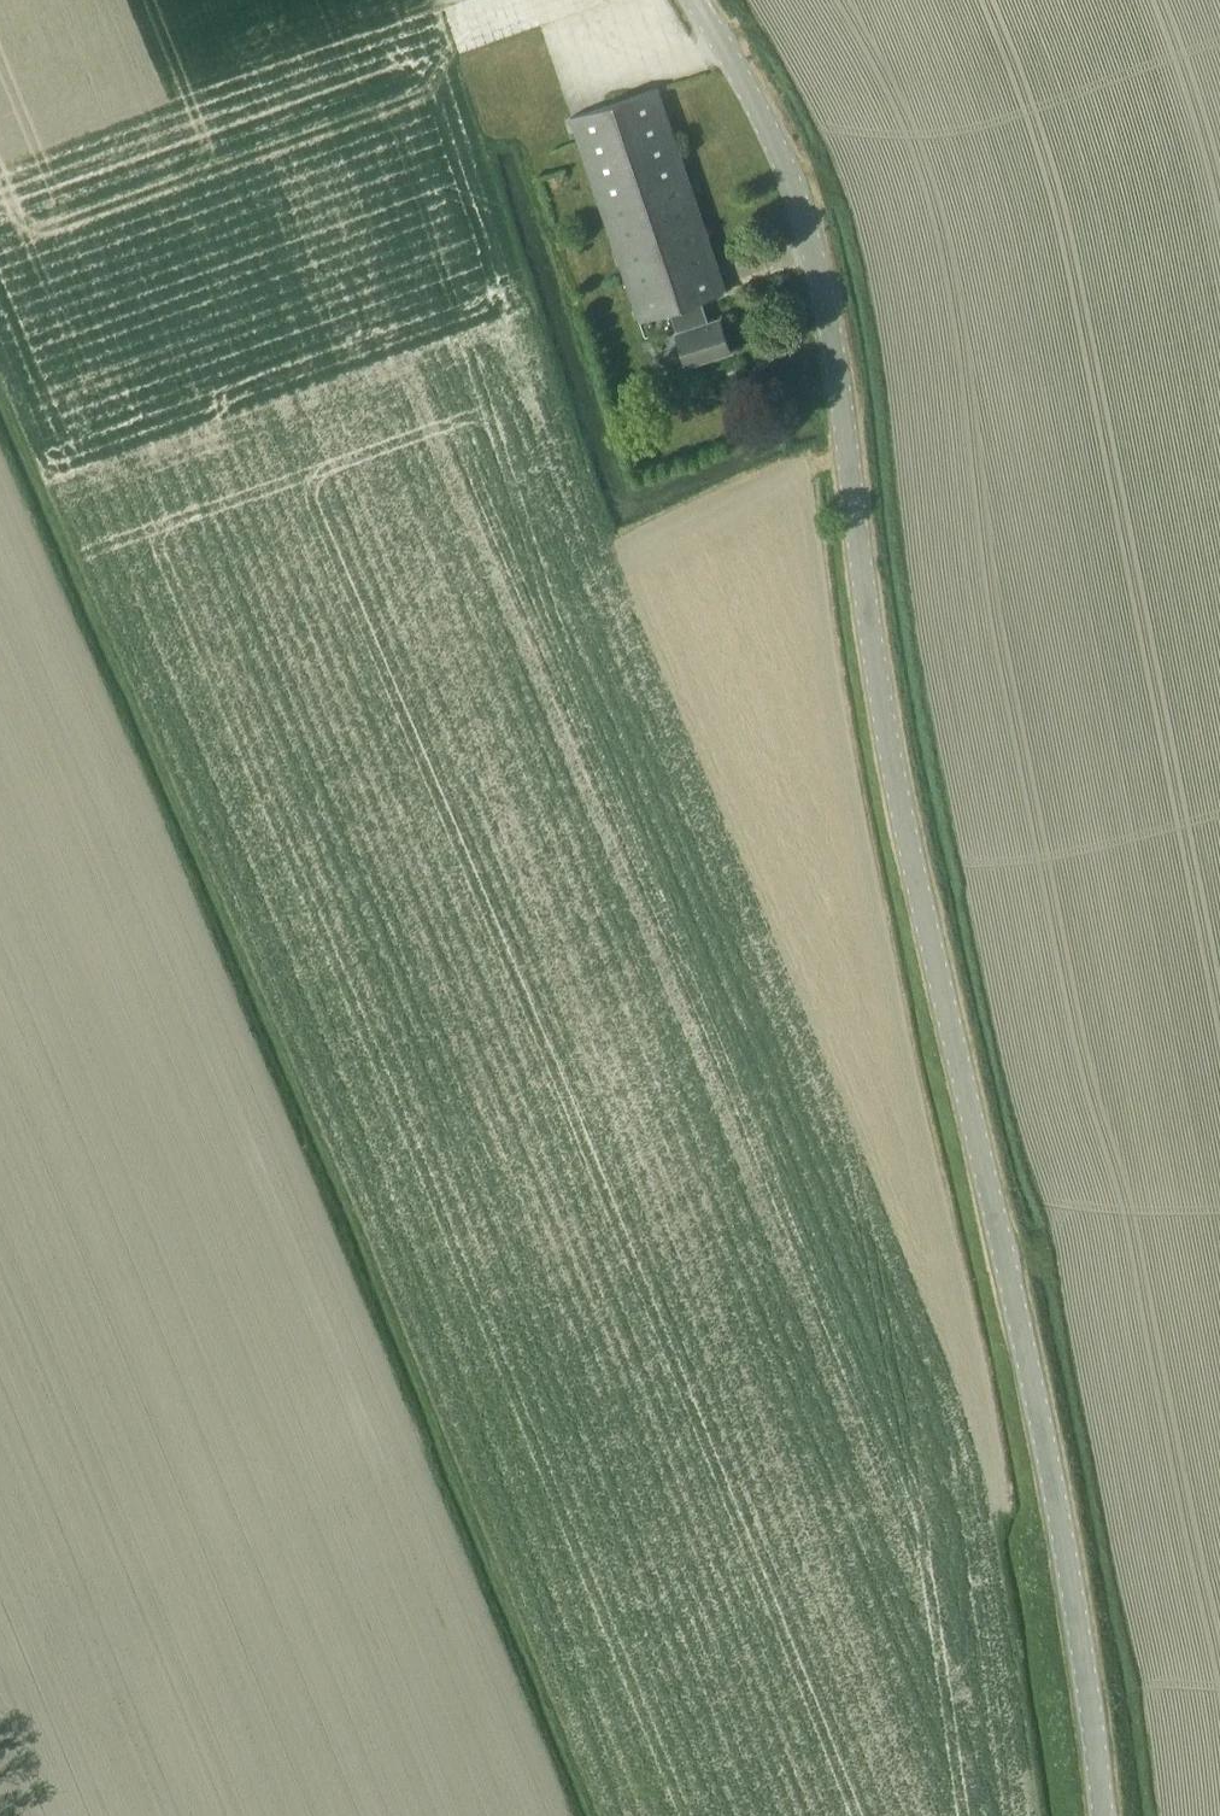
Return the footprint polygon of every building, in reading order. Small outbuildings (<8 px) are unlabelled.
[(685,366),(732,350),(721,317),(708,321),(700,299),(726,291),(657,87),(571,116),(641,320),(670,310),(677,331),(675,332),(681,349),(680,349),(685,366)]
